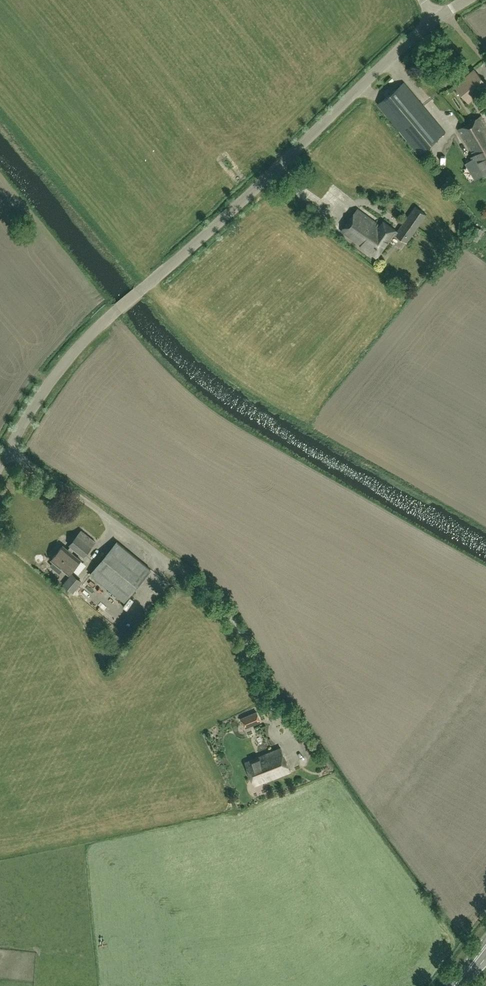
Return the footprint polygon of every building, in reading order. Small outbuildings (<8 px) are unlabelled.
[(468,101),(485,86),(485,84),(474,70),(455,86),(468,101)] [(419,154),(445,133),(404,83),(378,104),(419,154)] [(459,116),(453,121),(457,127),(463,122),(459,116)] [(466,124),(479,146),(483,143),(485,149),(485,124),(481,116),(466,124)] [(466,124),(458,129),(473,155),(471,156),(482,177),(485,175),(485,149),(483,143),(479,146),(466,124)] [(378,257),(395,233),(408,242),(427,215),(415,207),(398,231),(384,222),(380,226),(357,210),(342,233),(378,257)] [(69,545),(71,546),(74,549),(83,557),(96,542),(82,530),(69,545)] [(91,574),(123,602),(150,570),(117,542),(91,574)] [(71,552),(74,549),(71,546),(68,549),(63,545),(50,559),(54,562),(51,566),(58,572),(62,569),(68,574),(80,560),(71,552)] [(83,581),(73,573),(63,584),(74,593),(83,581)] [(242,717),(246,728),(262,722),(258,711),(242,717)] [(255,785),(290,771),(281,748),(246,762),(255,785)]
